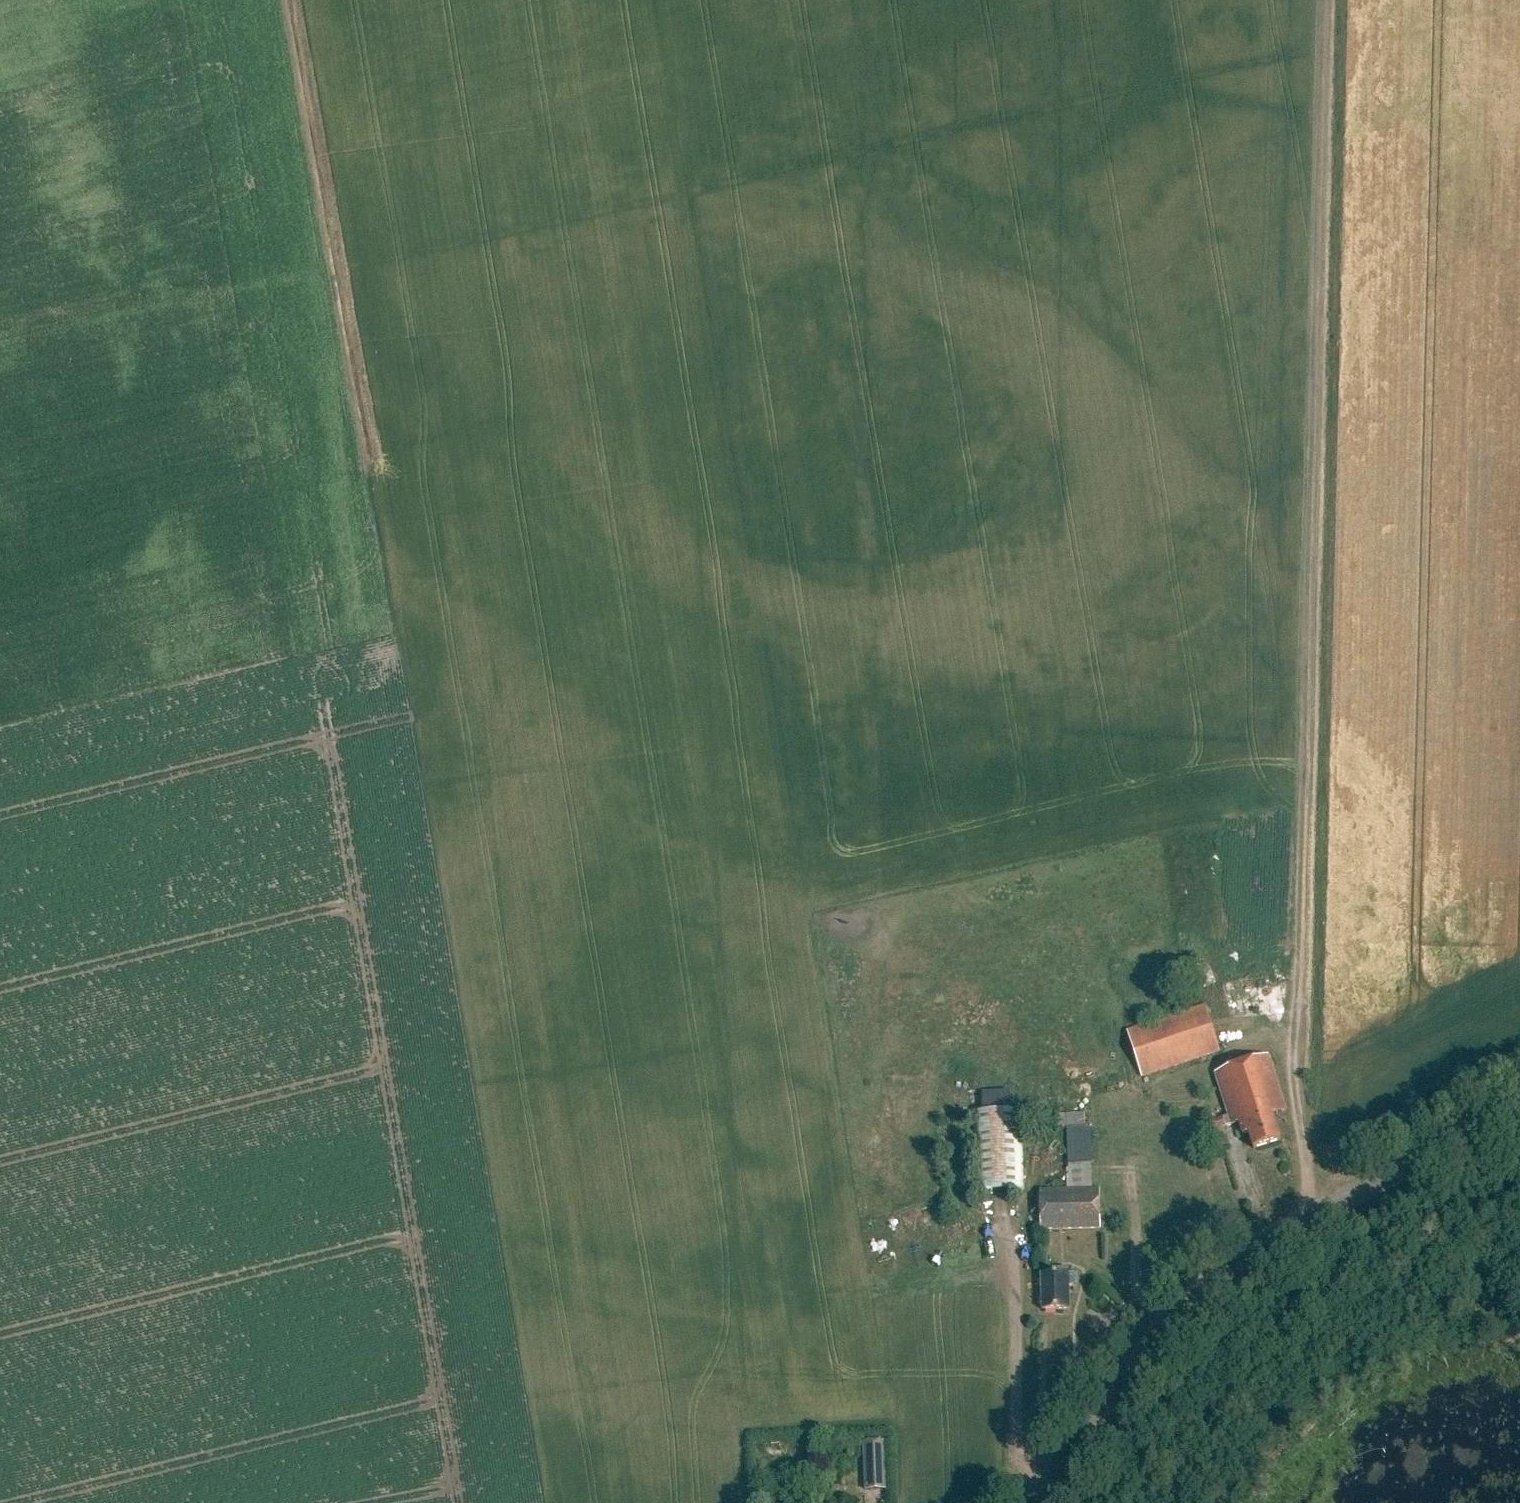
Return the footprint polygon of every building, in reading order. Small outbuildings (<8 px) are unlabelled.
[(1210,1006),(1132,1031),(1146,1076),(1224,1051),(1210,1006)] [(1284,1139),(1276,1114),(1289,1110),(1271,1054),(1218,1071),(1232,1115),(1215,1121),(1218,1130),(1243,1122),(1247,1134),(1252,1133),(1257,1148),(1284,1139)] [(1020,1110),(974,1111),(976,1191),(1023,1189),(1020,1110)] [(1066,1128),(1068,1188),(1042,1189),(1043,1231),(1104,1229),(1103,1187),(1092,1187),(1090,1127),(1084,1127),(1084,1113),(1058,1113),(1058,1128),(1066,1128)] [(1058,1273),(1043,1274),(1044,1311),(1070,1310),(1069,1287),(1077,1287),(1076,1273),(1067,1273),(1067,1269),(1058,1269),(1058,1273)] [(863,1441),(865,1490),(886,1490),(885,1440),(863,1441)]
